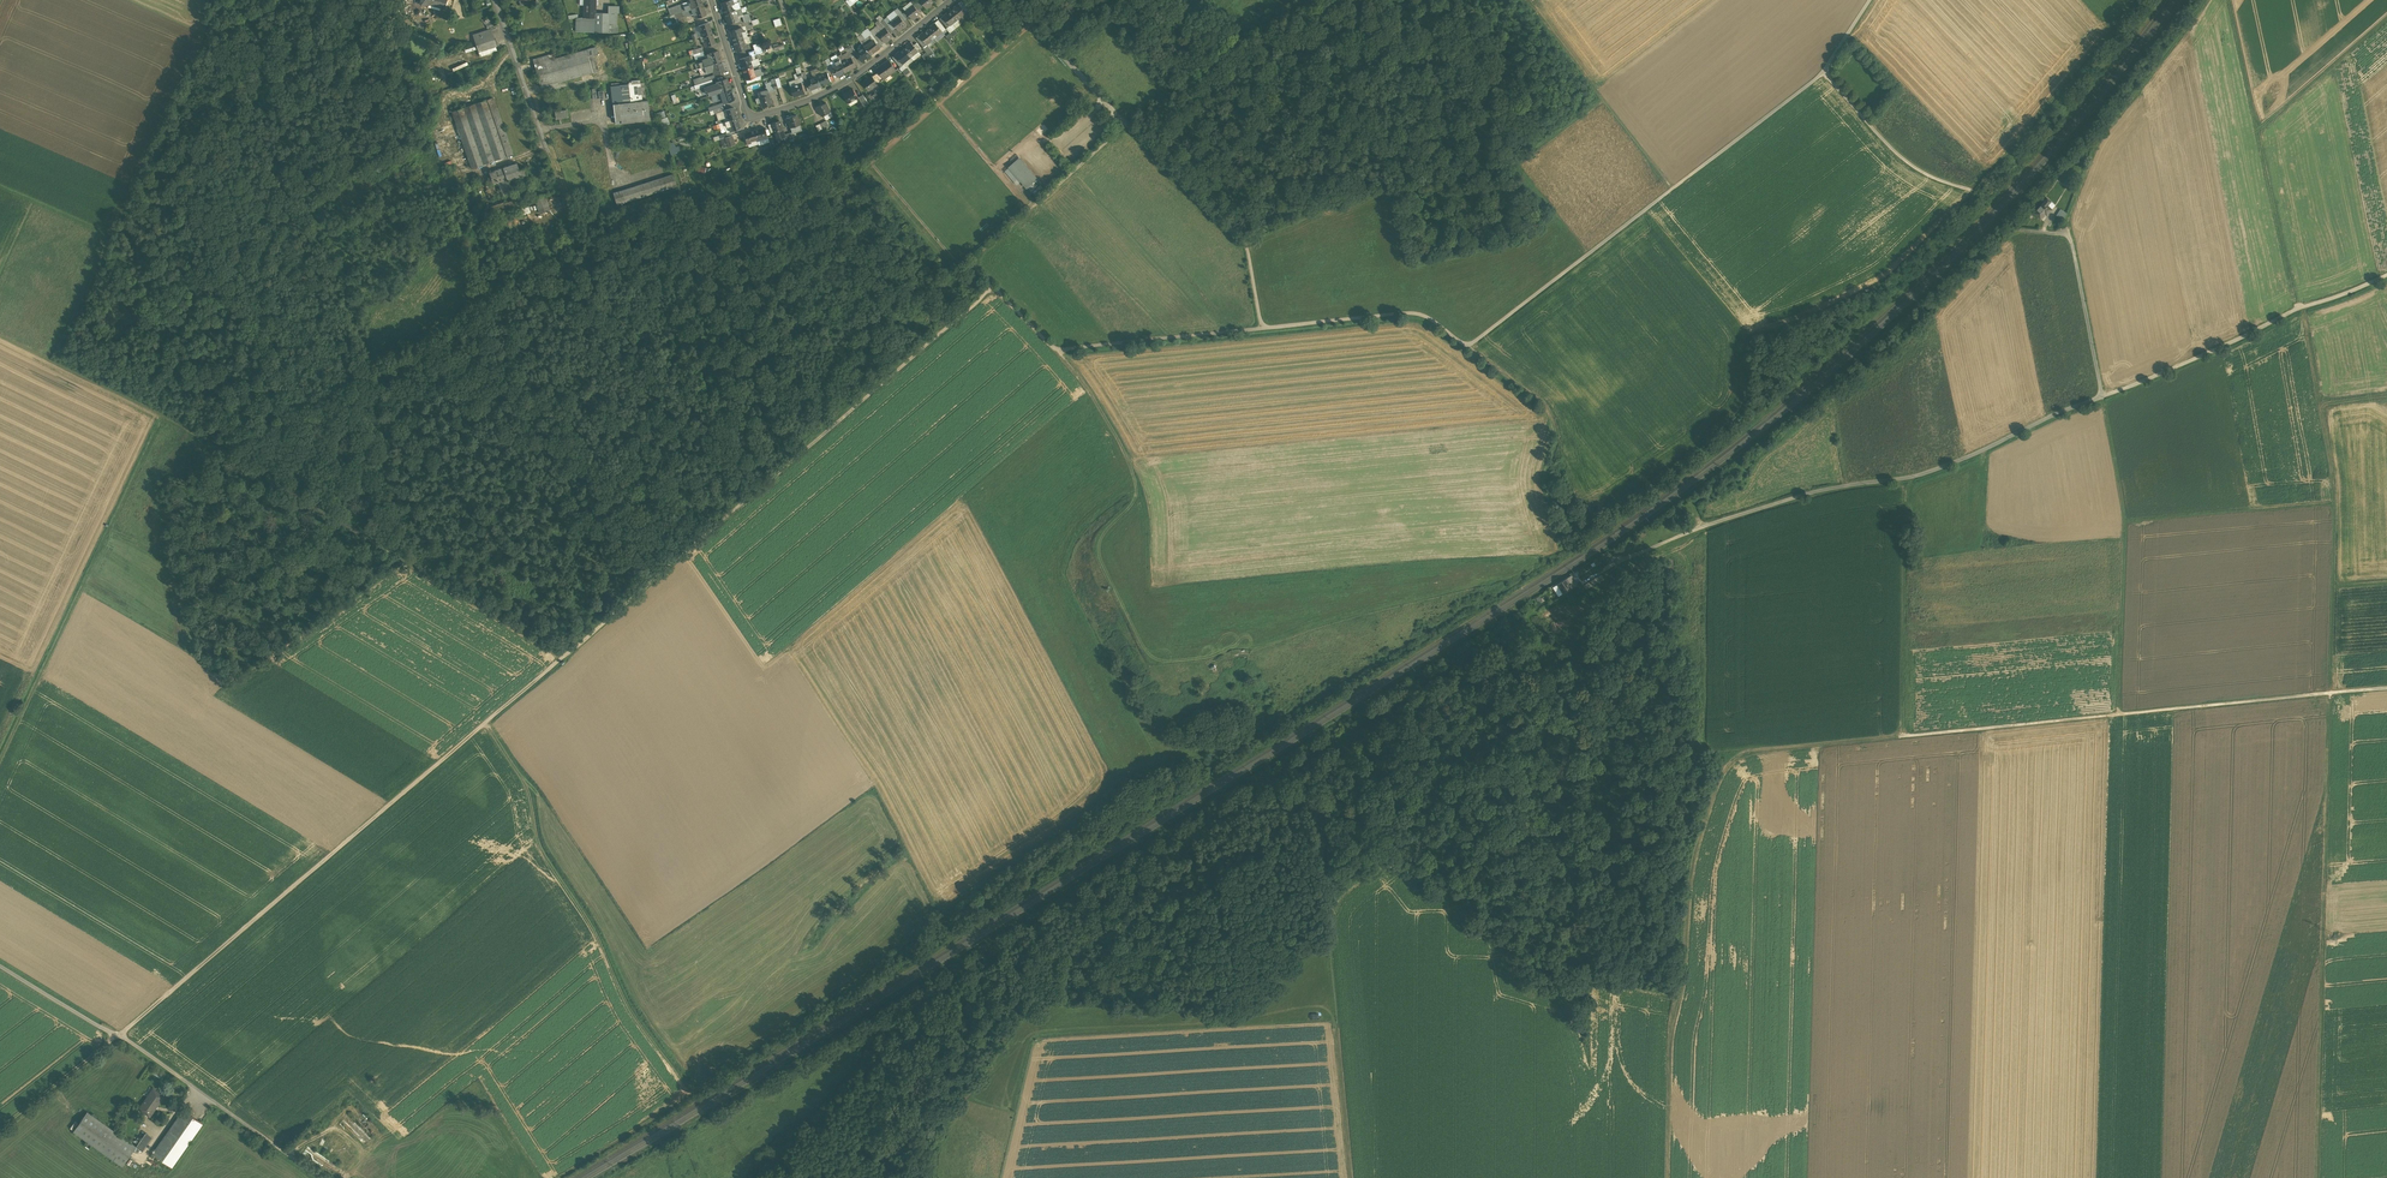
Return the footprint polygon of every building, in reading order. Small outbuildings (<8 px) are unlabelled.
[(721,3),(724,13),(734,11),(732,5),(734,4),(732,0),(731,0),(721,3)] [(919,0),(923,4),(924,6),(927,9),(932,5),(931,4),(934,2),(933,0),(920,0),(919,0)] [(958,3),(954,7),(955,8),(952,11),(958,19),(966,12),(962,8),(958,4),(958,3)] [(596,5),(584,5),(583,17),(595,18),(596,18),(596,13),(596,5)] [(702,5),(694,8),(696,14),(694,14),(696,19),(706,15),(702,5)] [(914,5),(906,11),(909,16),(910,17),(913,20),(918,17),(917,15),(920,13),(918,10),(914,5)] [(512,6),(507,7),(510,15),(519,12),(517,8),(513,9),(512,6)] [(734,11),(724,13),(728,24),(739,20),(737,16),(736,16),(734,11)] [(958,19),(952,11),(949,13),(948,12),(943,16),(947,21),(946,21),(950,25),(958,19)] [(609,13),(596,13),(596,18),(595,18),(595,32),(608,32),(609,13)] [(617,13),(609,13),(608,32),(616,32),(616,25),(617,13)] [(490,16),(484,18),(488,28),(490,28),(488,24),(492,22),(490,16)] [(900,16),(892,23),(895,27),(896,28),(899,32),(904,28),(903,26),(906,24),(904,21),(900,16)] [(595,18),(583,17),(576,18),(576,31),(595,32),(595,18)] [(779,18),(773,20),(775,27),(782,25),(779,18)] [(935,23),(935,22),(930,26),(931,28),(928,30),(935,38),(945,29),(942,25),(939,27),(935,23)] [(708,23),(698,26),(700,30),(701,30),(703,36),(712,33),(708,23)] [(890,33),(886,27),(885,28),(878,34),(885,42),(885,43),(890,39),(889,38),(892,35),(890,33)] [(741,28),(730,31),(733,42),(743,39),(741,33),(743,32),(741,28)] [(490,29),(473,35),(479,52),(495,46),(496,46),(490,29)] [(865,47),(874,40),(879,48),(882,46),(881,45),(875,37),(869,29),(858,37),(865,47)] [(928,30),(925,32),(924,31),(919,35),(923,40),(920,42),(923,46),(924,47),(927,44),(935,38),(928,30)] [(712,33),(703,36),(705,42),(704,42),(705,47),(715,43),(712,33)] [(875,37),(881,45),(885,42),(878,34),(875,37)] [(743,39),(733,42),(737,52),(748,48),(747,44),(745,44),(743,39)] [(874,40),(865,47),(870,55),(879,48),(874,40)] [(915,46),(911,42),(906,46),(907,47),(904,49),(911,57),(918,51),(915,46)] [(927,44),(924,47),(923,46),(922,47),(926,52),(931,48),(927,44)] [(495,46),(479,52),(481,57),(497,51),(495,46)] [(865,47),(856,53),(862,61),(870,55),(865,47)] [(551,59),(534,64),(541,87),(599,71),(594,54),(593,48),(556,58),(551,59)] [(904,49),(901,52),(900,50),(895,54),(899,59),(896,62),(901,68),(904,65),(903,63),(911,57),(904,49)] [(718,50),(707,54),(709,58),(711,58),(712,64),(721,61),(718,50)] [(703,51),(694,54),(696,59),(705,56),(703,51)] [(552,54),(533,59),(534,64),(551,59),(551,58),(553,57),(552,54)] [(751,56),(739,59),(743,70),(752,67),(750,61),(752,60),(751,56)] [(709,58),(703,60),(703,61),(699,63),(701,67),(698,68),(699,68),(712,64),(711,58),(709,58)] [(851,58),(842,63),(847,72),(856,66),(851,58)] [(896,70),(888,60),(877,69),(879,71),(884,79),(896,70)] [(721,61),(712,64),(705,66),(707,73),(713,71),(714,75),(725,72),(721,61)] [(847,72),(842,63),(832,68),(837,77),(847,72)] [(707,73),(705,66),(699,68),(701,75),(707,73)] [(752,67),(743,70),(746,80),(757,76),(756,72),(754,73),(752,67)] [(879,71),(876,73),(880,80),(881,81),(884,79),(879,71)] [(828,72),(818,76),(821,86),(831,82),(828,72)] [(712,80),(716,78),(715,75),(714,75),(703,79),(702,77),(693,79),(695,85),(712,80)] [(818,76),(807,80),(811,90),(821,86),(818,76)] [(872,76),(863,82),(869,90),(878,84),(877,82),(872,76)] [(727,79),(718,81),(722,92),(730,89),(727,79)] [(790,82),(791,87),(794,96),(805,93),(802,83),(800,79),(790,82)] [(695,85),(694,85),(695,89),(713,84),(712,80),(695,85)] [(715,84),(704,88),(705,90),(707,90),(709,96),(711,95),(716,94),(722,92),(718,81),(716,82),(717,86),(716,86),(715,84)] [(631,84),(611,86),(615,121),(621,120),(622,123),(650,120),(648,100),(646,100),(644,83),(640,83),(631,84)] [(722,92),(716,94),(718,100),(722,99),(723,103),(724,103),(734,100),(730,89),(722,92)] [(767,89),(758,92),(759,98),(756,99),(757,104),(761,103),(762,107),(773,103),(772,99),(770,99),(767,89)] [(853,89),(844,94),(849,103),(858,97),(853,89)] [(863,95),(859,98),(865,109),(869,104),(863,95)] [(494,97),(452,111),(456,123),(460,134),(472,168),(514,154),(494,97)] [(723,103),(708,108),(709,111),(725,106),(724,103),(723,103)] [(827,103),(816,108),(818,112),(819,111),(822,116),(831,112),(827,103)] [(734,107),(724,111),(725,115),(727,115),(729,121),(737,118),(734,107)] [(567,110),(555,112),(556,119),(568,117),(567,110)] [(724,111),(717,113),(719,120),(724,119),(725,122),(729,121),(727,115),(725,115),(724,111)] [(797,115),(786,118),(787,123),(788,122),(790,128),(793,127),(800,125),(797,115)] [(737,118),(729,121),(731,126),(729,127),(730,131),(740,128),(737,118)] [(784,135),(779,121),(771,123),(771,124),(772,124),(776,138),(776,139),(784,137),(785,137),(784,135)] [(456,123),(441,128),(429,133),(432,140),(445,135),(446,139),(460,134),(456,123)] [(764,127),(754,130),(757,139),(763,137),(763,139),(768,137),(764,127)] [(754,130),(744,134),(747,144),(751,142),(751,141),(757,139),(754,130)] [(735,145),(732,135),(725,138),(724,138),(721,139),(719,140),(722,148),(728,147),(735,145)] [(679,145),(675,146),(674,141),(667,143),(670,154),(681,151),(679,145)] [(1019,159),(1009,167),(1027,187),(1032,183),(1037,179),(1019,159)] [(516,164),(503,168),(507,181),(508,180),(526,174),(524,168),(518,170),(516,164)] [(503,168),(489,172),(494,186),(501,184),(507,202),(484,210),(487,217),(517,207),(508,180),(507,181),(503,168)] [(673,174),(613,193),(617,205),(677,186),(673,174)] [(2064,183),(2068,186),(2072,180),(2068,177),(2064,183)] [(1032,183),(1027,187),(1031,192),(1036,188),(1032,183)] [(494,187),(487,190),(491,198),(498,194),(494,187)] [(544,194),(534,197),(540,213),(550,210),(544,194)] [(2048,198),(2034,213),(2041,219),(2046,214),(2047,215),(2052,209),(2047,205),(2051,201),(2048,198)] [(2067,213),(2061,209),(2056,215),(2064,220),(2067,213)] [(1563,593),(1577,585),(1571,576),(1558,584),(1563,593)] [(153,1088),(139,1109),(150,1116),(164,1096),(153,1088)] [(183,1109),(152,1153),(172,1167),(203,1123),(183,1109)] [(136,1146),(87,1112),(73,1131),(122,1166),(136,1147),(136,1146)] [(136,1146),(136,1147),(142,1151),(151,1138),(145,1134),(136,1146)]
